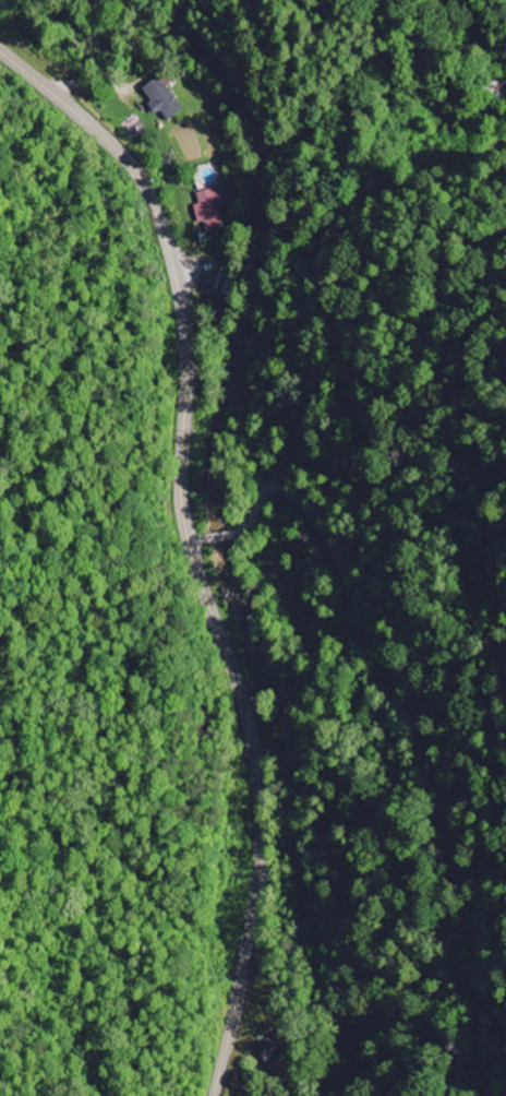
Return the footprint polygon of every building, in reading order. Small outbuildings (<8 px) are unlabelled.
[(225,228),(219,209),(227,206),(221,187),(197,194),(200,205),(194,207),(199,224),(205,222),(208,232),(225,228)] [(237,279),(220,273),(214,291),(230,297),(237,279)] [(268,1064),(286,1055),(281,1045),(290,1041),(285,1031),(258,1045),(268,1064)]
